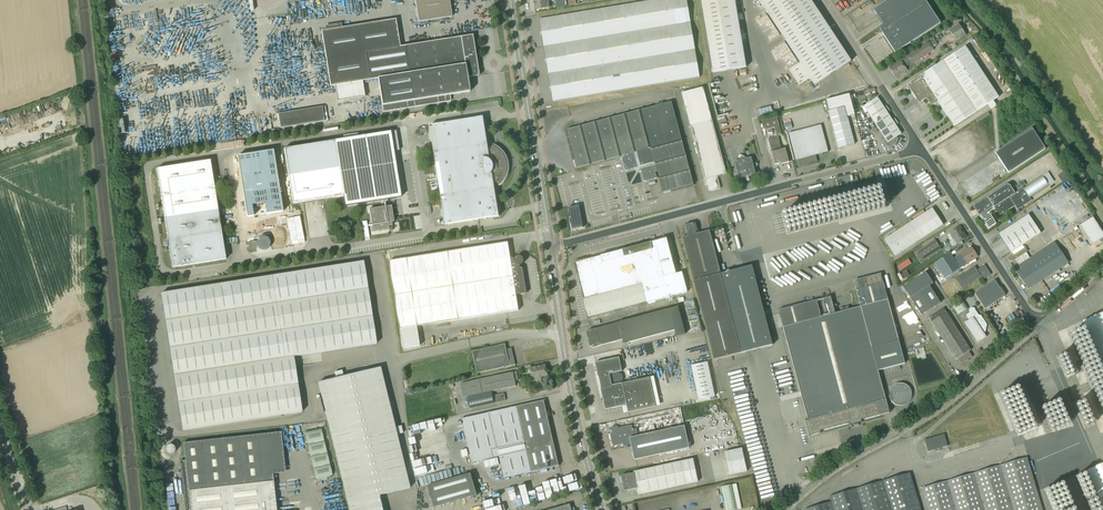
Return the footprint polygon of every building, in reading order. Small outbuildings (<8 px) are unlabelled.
[(419,22),(452,16),(449,1),(452,1),(452,0),(415,0),(419,22)] [(549,7),(551,6),(550,0),(534,0),(535,10),(550,7),(549,7)] [(539,19),(553,102),(700,77),(687,0),(655,0),(539,19)] [(558,9),(565,8),(564,0),(556,0),(558,9)] [(735,0),(701,0),(713,72),(746,67),(735,0)] [(851,61),(811,0),(758,0),(800,63),(789,70),(799,85),(810,78),(815,85),(851,61)] [(895,53),(940,23),(925,0),(889,0),(873,10),(883,24),(878,27),(879,29),(876,31),(875,32),(875,33),(875,34),(876,34),(877,34),(881,32),(895,53)] [(383,112),(415,107),(451,101),(450,95),(470,92),(467,78),(479,76),(478,68),(479,67),(478,64),(477,64),(472,35),(400,46),(396,19),(322,31),(330,86),(378,79),(383,112)] [(949,29),(957,41),(967,35),(958,22),(949,29)] [(907,56),(901,61),(889,68),(896,78),(907,71),(905,67),(911,63),(912,64),(934,50),(933,49),(938,44),(934,38),(928,42),(929,43),(907,56)] [(938,102),(954,126),(999,96),(965,46),(921,76),(921,77),(908,86),(919,103),(926,98),(931,106),(938,102)] [(726,173),(725,168),(703,87),(681,93),(705,179),(703,179),(704,183),(707,182),(708,188),(709,190),(711,191),(712,191),(721,188),(717,176),(726,173)] [(886,140),(883,142),(887,148),(896,145),(899,139),(897,137),(901,134),(878,97),(864,107),(886,140)] [(567,130),(577,168),(582,166),(628,154),(628,156),(622,158),(625,170),(636,168),(637,172),(642,171),(644,181),(657,178),(655,172),(657,171),(663,193),(693,185),(672,102),(567,130)] [(280,128),(324,121),(322,106),(278,113),(280,128)] [(758,110),(760,116),(773,112),(771,106),(758,110)] [(855,144),(845,107),(829,111),(839,148),(855,144)] [(789,162),(786,148),(781,149),(778,137),(782,136),(777,116),(762,120),(765,130),(774,127),(777,137),(768,139),(775,165),(782,163),(782,164),(789,162)] [(497,183),(499,186),(499,185),(501,184),(502,183),(503,182),(504,181),(504,179),(505,179),(506,177),(506,176),(507,174),(507,173),(507,172),(508,170),(508,169),(508,167),(507,167),(507,164),(506,161),(507,161),(506,159),(506,158),(505,157),(504,156),(504,154),(503,154),(502,152),(501,151),(500,151),(499,150),(498,149),(497,148),(496,147),(495,147),(493,146),(492,146),(491,149),(488,148),(483,117),(429,125),(445,225),(499,216),(494,185),(497,183)] [(821,125),(789,134),(796,160),(797,160),(799,167),(817,162),(815,155),(828,152),(821,125)] [(999,159),(959,185),(968,199),(1008,173),(1009,173),(1045,149),(1032,129),(995,153),(999,159)] [(389,131),(334,140),(345,204),(400,195),(389,131)] [(334,140),(284,148),(293,203),(343,196),(334,140)] [(751,157),(748,158),(744,156),(741,160),(735,162),(737,168),(735,171),(738,172),(739,178),(746,177),(749,176),(750,174),(751,175),(752,175),(756,174),(755,170),(755,169),(757,165),(758,165),(758,164),(752,161),(751,157)] [(226,259),(210,160),(157,169),(172,267),(226,259)] [(1030,198),(1049,185),(1048,185),(1054,181),(1048,172),(1042,176),(1042,175),(1023,187),(1020,183),(1012,189),(1010,185),(1007,185),(988,197),(987,197),(976,204),(973,206),(979,214),(988,229),(997,224),(989,212),(995,208),(1000,216),(1015,206),(1017,210),(1032,200),(1030,198)] [(369,209),(373,231),(389,228),(389,231),(393,230),(391,222),(394,222),(391,205),(369,209)] [(571,224),(572,229),(583,228),(579,206),(568,208),(569,213),(569,218),(571,217),(571,220),(570,220),(571,224)] [(885,239),(896,256),(920,240),(943,225),(932,208),(909,222),(909,223),(885,239)] [(1013,261),(1016,259),(1028,251),(1024,244),(1040,233),(1028,215),(999,234),(1011,252),(1012,252),(1013,254),(1010,256),(1009,256),(1009,257),(1008,258),(1008,259),(1009,260),(1009,261),(1010,261),(1011,261),(1012,261),(1013,261)] [(1102,237),(1102,233),(1093,217),(1079,226),(1091,245),(1102,237)] [(400,232),(411,230),(409,218),(398,220),(400,232)] [(721,274),(710,230),(699,233),(696,222),(691,224),(690,222),(688,223),(688,224),(685,225),(688,236),(682,238),(693,281),(714,360),(741,353),(721,274)] [(951,241),(954,246),(966,238),(961,231),(962,230),(960,226),(950,232),(954,239),(951,241)] [(270,244),(270,243),(270,242),(270,241),(269,240),(268,239),(268,238),(267,237),(266,237),(265,237),(264,236),(263,236),(262,236),(261,237),(260,237),(259,238),(258,238),(258,239),(257,240),(257,241),(255,241),(248,242),(249,249),(256,248),(258,247),(258,248),(259,249),(260,250),(261,250),(262,250),(263,250),(264,250),(265,250),(266,249),(267,249),(268,249),(268,248),(269,247),(270,246),(270,245),(270,244)] [(588,318),(687,292),(682,272),(673,240),(656,244),(656,241),(612,253),(574,263),(583,299),(588,318)] [(921,263),(942,249),(936,240),(915,254),(921,263)] [(400,329),(507,312),(519,310),(516,294),(524,293),(520,265),(522,264),(523,263),(524,262),(524,261),(524,259),(523,258),(521,256),(520,256),(517,256),(516,257),(515,259),(510,257),(508,242),(448,252),(389,261),(400,329)] [(1055,242),(1019,265),(1021,270),(1017,272),(1028,289),(1069,263),(1055,242)] [(945,278),(957,270),(959,273),(962,271),(960,268),(978,257),(971,247),(961,254),(961,255),(955,259),(952,255),(937,265),(945,278)] [(897,265),(900,270),(912,264),(909,258),(897,265)] [(183,430),(302,411),(293,357),(376,344),(363,261),(161,293),(183,430)] [(981,277),(983,280),(991,274),(985,265),(977,270),(975,267),(956,279),(962,289),(981,277)] [(721,274),(741,353),(772,345),(755,278),(752,266),(721,274)] [(910,275),(907,271),(902,274),(905,279),(910,275)] [(930,286),(933,284),(926,272),(903,287),(921,315),(940,303),(930,286)] [(975,293),(985,309),(1005,296),(995,280),(975,293)] [(884,283),(856,291),(861,307),(835,314),(831,297),(779,310),(797,379),(808,420),(805,421),(809,436),(821,433),(821,431),(849,423),(850,425),(851,425),(851,422),(860,420),(860,422),(862,422),(861,420),(890,412),(889,407),(888,407),(886,399),(890,398),(891,399),(891,400),(892,401),(893,402),(894,402),(894,403),(895,403),(896,404),(897,404),(898,405),(899,405),(901,405),(902,405),(903,405),(904,404),(905,404),(906,403),(907,403),(908,402),(909,401),(910,400),(910,399),(911,398),(911,397),(911,396),(911,395),(912,394),(912,393),(911,392),(911,391),(911,390),(910,389),(909,388),(909,387),(908,386),(906,385),(906,384),(905,384),(904,384),(903,383),(902,383),(901,383),(899,383),(898,383),(897,384),(895,384),(895,385),(894,385),(893,386),(892,387),(891,388),(891,389),(890,390),(890,391),(890,392),(890,393),(890,394),(890,395),(890,396),(885,397),(878,370),(905,363),(884,283)] [(964,299),(953,306),(958,314),(969,308),(964,299)] [(685,334),(678,306),(619,322),(588,330),(588,332),(586,332),(588,339),(589,338),(589,340),(590,347),(592,346),(593,348),(597,346),(623,339),(624,343),(675,330),(677,336),(685,334)] [(971,350),(944,308),(929,317),(956,360),(958,358),(961,364),(973,357),(969,351),(971,350)] [(975,309),(970,312),(966,315),(969,320),(965,322),(978,342),(986,337),(984,333),(985,332),(987,325),(981,315),(978,315),(976,311),(975,309)] [(1083,321),(1102,368),(1102,312),(1083,321)] [(515,365),(512,348),(506,349),(505,344),(472,351),(477,373),(515,365)] [(915,350),(917,357),(917,358),(926,356),(924,347),(915,350)] [(1070,352),(1066,353),(1075,374),(1079,372),(1070,352)] [(622,371),(619,357),(595,363),(598,376),(599,376),(601,388),(603,398),(601,398),(602,402),(603,401),(605,410),(627,405),(629,412),(656,406),(650,377),(612,385),(610,374),(622,371)] [(699,399),(715,396),(708,362),(691,365),(699,399)] [(545,365),(529,368),(532,382),(542,380),(541,377),(547,375),(545,365)] [(379,495),(410,488),(380,367),(319,382),(350,509),(382,509),(379,495)] [(517,371),(479,379),(460,383),(463,397),(467,396),(470,409),(494,403),(506,401),(505,393),(493,396),(492,391),(516,386),(515,380),(519,380),(517,371)] [(544,400),(516,407),(461,419),(471,463),(499,456),(504,478),(531,472),(559,466),(544,400)] [(618,428),(618,426),(611,427),(612,433),(611,434),(613,446),(626,443),(628,445),(631,444),(635,460),(689,448),(685,426),(638,436),(637,428),(633,429),(632,425),(618,428)] [(332,475),(321,429),(305,432),(316,479),(332,475)] [(273,481),(273,474),(285,472),(281,432),(257,435),(183,443),(185,461),(180,461),(185,509),(277,509),(273,481)] [(925,442),(928,452),(936,450),(937,452),(940,451),(940,449),(948,446),(945,436),(945,435),(944,434),(943,434),(943,435),(935,437),(934,437),(926,439),(926,440),(924,440),(925,441),(924,441),(924,442),(925,442)] [(747,471),(742,448),(738,449),(737,446),(724,449),(730,475),(747,471)] [(1027,457),(920,489),(927,509),(1043,509),(1027,457)] [(639,495),(689,483),(698,481),(693,459),(684,461),(633,472),(634,474),(622,477),(624,484),(622,485),(623,487),(624,487),(625,490),(636,488),(639,495)] [(1087,470),(1102,508),(1102,463),(1087,470)] [(477,495),(471,473),(428,485),(434,507),(477,495)] [(805,509),(921,509),(910,473),(830,496),(831,502),(805,509)] [(733,484),(721,487),(726,509),(734,509),(738,509),(733,484)]
